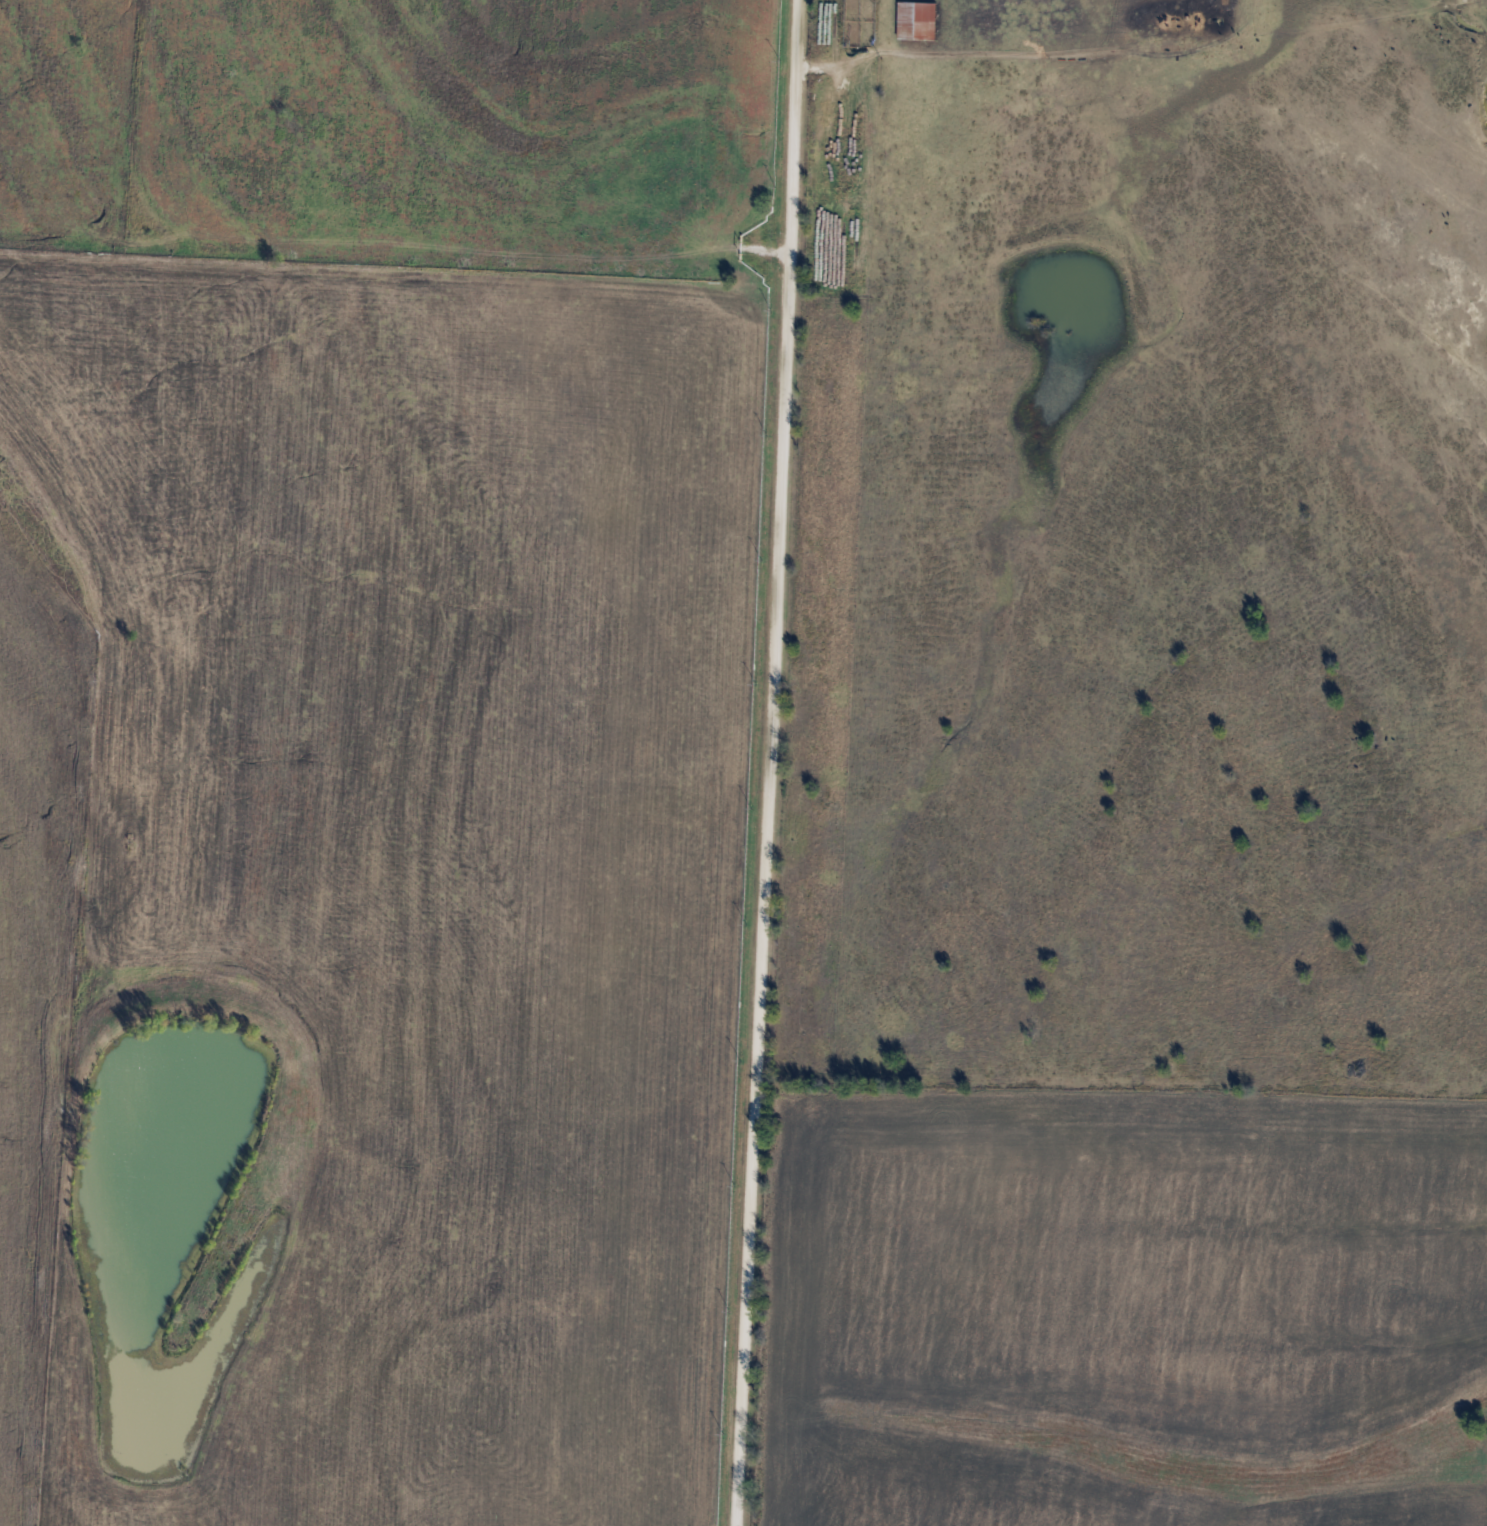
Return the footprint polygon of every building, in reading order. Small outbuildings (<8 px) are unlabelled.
[(934,3),(895,3),(895,41),(934,41),(934,3)]
